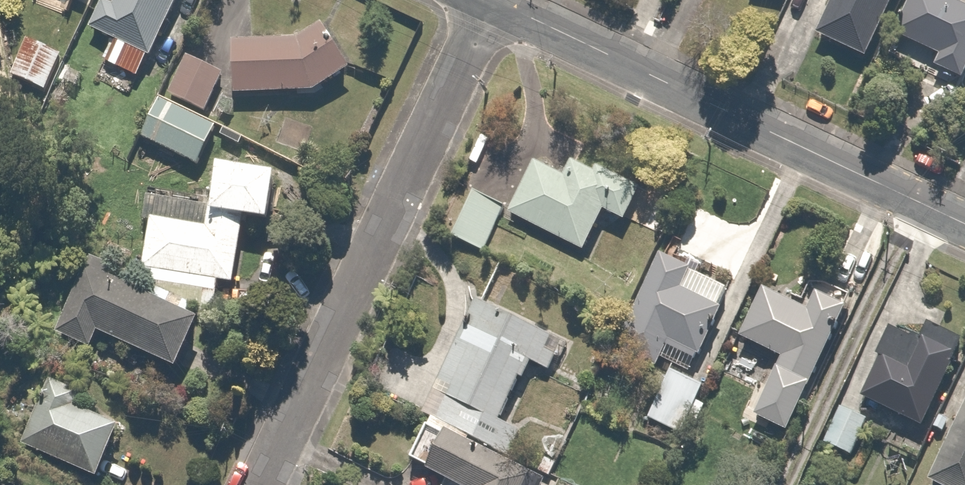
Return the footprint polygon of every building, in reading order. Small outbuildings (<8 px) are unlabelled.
[(191,0),(118,0),(114,9),(101,1),(84,32),(112,47),(104,63),(145,85),(191,0)] [(814,38),(864,63),(896,0),(833,0),(814,38)] [(964,71),(964,8),(949,0),(904,0),(887,33),(941,61),(937,69),(960,81),(964,71)] [(236,47),(240,100),(323,93),(352,79),(327,28),(298,42),(236,47)] [(66,58),(27,39),(9,76),(48,95),(66,58)] [(226,73),(190,53),(139,143),(198,176),(224,131),(201,118),(226,73)] [(531,160),(504,216),(582,254),(603,212),(622,221),(639,187),(597,166),(572,162),(557,172),(531,160)] [(217,218),(209,218),(208,227),(153,221),(146,282),(242,293),(250,224),(280,227),(285,175),(223,168),(217,218)] [(493,206),(461,189),(436,235),(468,253),(493,206)] [(698,355),(722,309),(680,288),(690,269),(659,253),(611,345),(655,368),(670,340),(698,355)] [(92,273),(62,336),(92,351),(100,334),(185,375),(208,329),(92,273)] [(811,384),(847,310),(813,293),(806,309),(762,287),(738,335),(783,357),(778,368),(811,384)] [(566,340),(479,299),(437,387),(501,418),(528,362),(550,372),(566,340)] [(924,426),(955,356),(921,341),(908,370),(879,357),(861,399),(924,426)] [(695,381),(664,366),(641,416),(671,430),(695,381)] [(58,376),(27,433),(106,476),(126,440),(71,410),(82,389),(58,376)] [(870,422),(838,406),(820,442),(852,457),(870,422)] [(928,481),(936,484),(964,484),(964,407),(928,481)] [(444,431),(425,472),(453,484),(526,484),(533,471),(444,431)]
